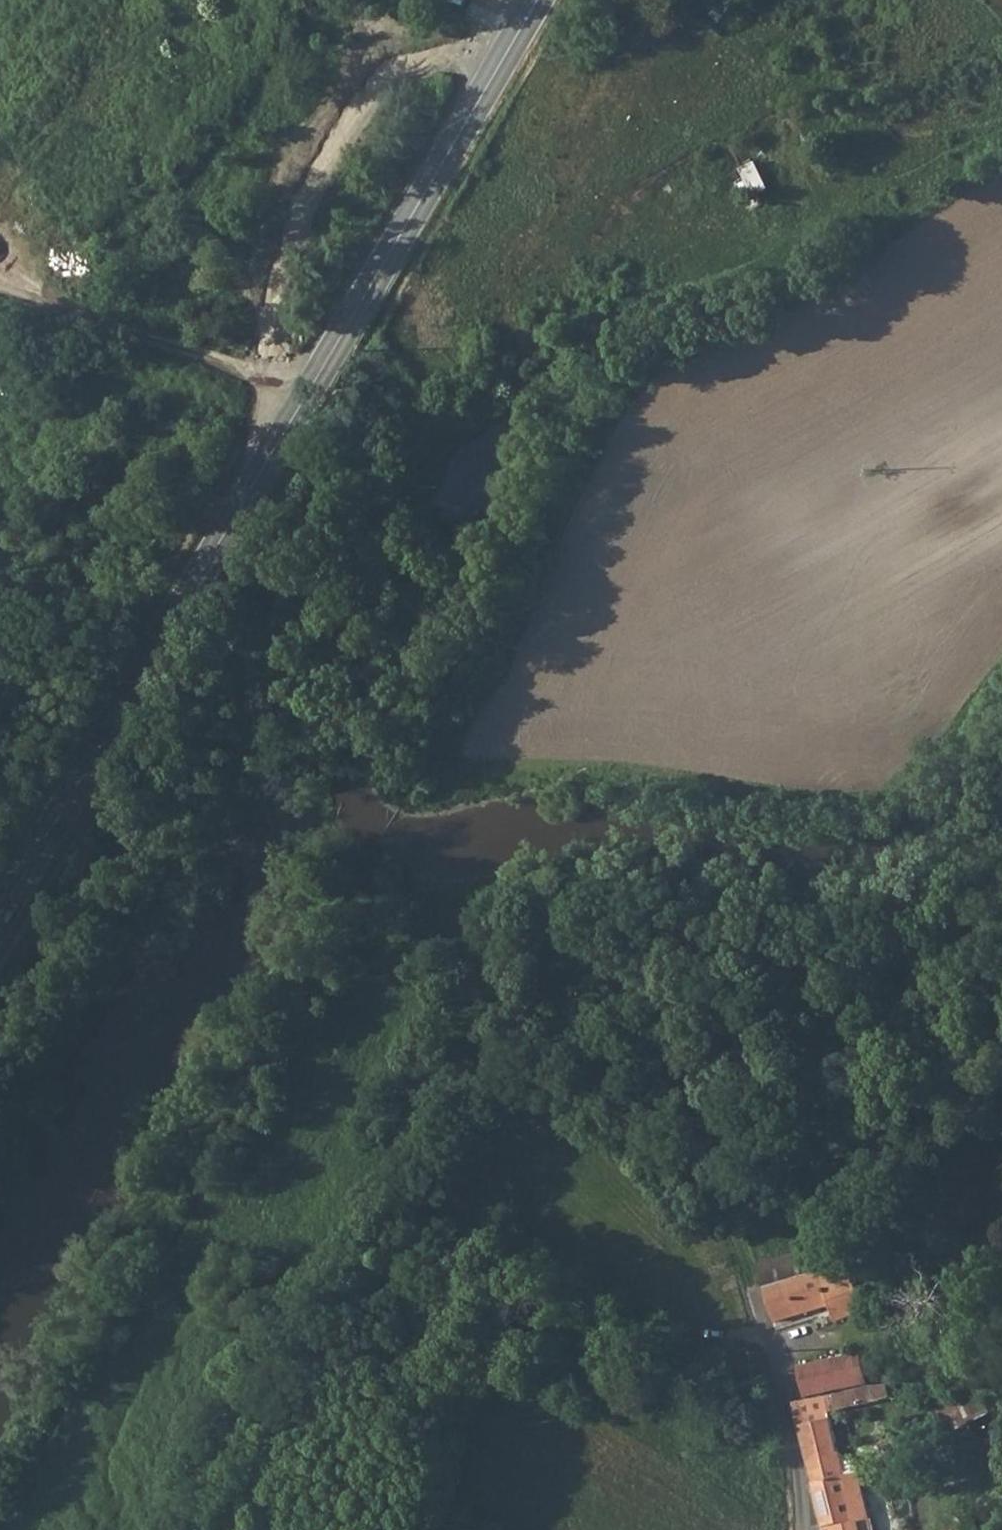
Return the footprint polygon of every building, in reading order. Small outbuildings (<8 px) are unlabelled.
[(721,1),(720,0),(677,0),(676,1),(706,21),(721,1)] [(770,1312),(772,1322),(821,1309),(827,1328),(864,1317),(849,1265),(819,1274),(810,1248),(758,1263),(770,1312)] [(801,1401),(864,1386),(857,1357),(792,1373),(798,1401),(801,1401)] [(982,1387),(942,1408),(955,1431),(994,1411),(982,1387)] [(866,1508),(860,1509),(858,1495),(848,1497),(832,1413),(859,1406),(856,1394),(802,1407),(795,1408),(814,1502),(820,1529),(869,1529),(866,1508)] [(866,1508),(864,1495),(858,1495),(860,1509),(866,1508)]
